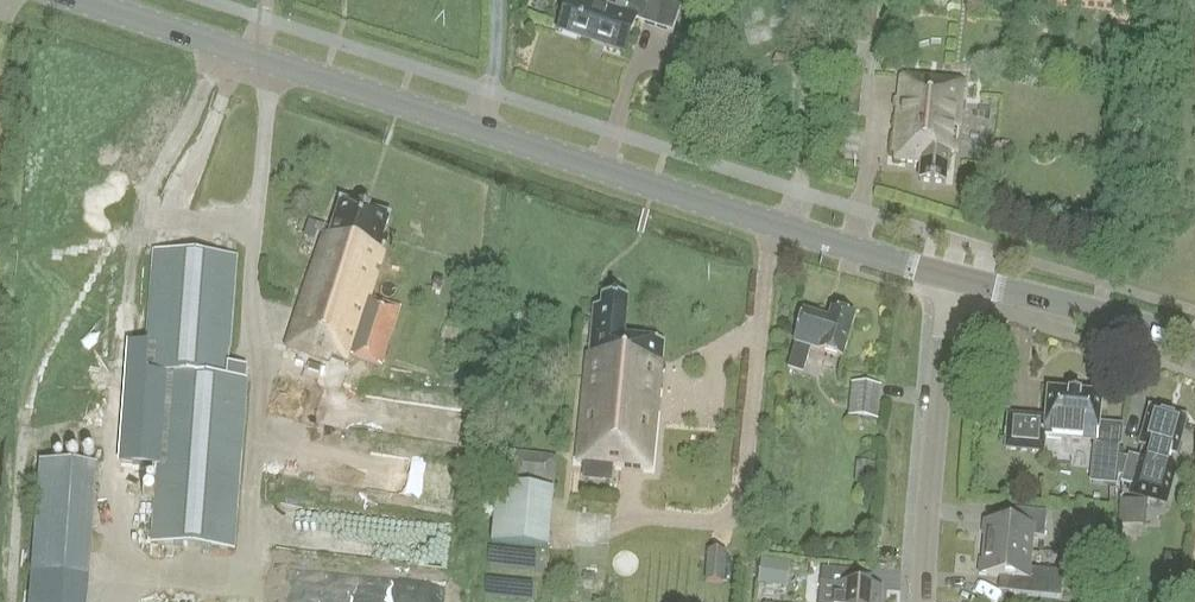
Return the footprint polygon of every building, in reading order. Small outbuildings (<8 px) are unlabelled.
[(625,54),(640,18),(674,32),(682,2),(677,0),(583,0),(574,2),(555,31),(625,54)] [(879,0),(862,0),(857,34),(874,36),(879,0)] [(922,163),(920,181),(946,184),(949,153),(956,153),(963,83),(901,76),(893,153),(896,153),(896,160),(922,163)] [(384,237),(390,217),(341,201),(330,235),(324,233),(308,287),(307,287),(289,347),(332,361),(333,357),(351,363),(352,357),(383,367),(401,308),(376,301),(378,296),(372,294),(389,239),(384,237)] [(234,549),(246,379),(247,367),(228,366),(236,257),(155,251),(148,344),(132,343),(123,466),(159,469),(154,543),(234,549)] [(587,354),(577,462),(651,469),(664,340),(624,336),(628,298),(603,297),(602,308),(594,308),(589,354),(587,354)] [(843,358),(855,319),(832,312),(829,320),(804,313),(797,338),(796,343),(788,369),(803,374),(811,347),(820,350),(820,351),(843,358)] [(877,420),(880,386),(856,384),(853,417),(877,420)] [(1008,416),(1005,450),(1043,454),(1044,437),(1097,442),(1094,467),(1118,469),(1121,445),(1123,425),(1099,423),(1102,395),(1048,390),(1046,419),(1008,416)] [(1179,448),(1187,419),(1150,408),(1140,444),(1143,444),(1139,458),(1129,455),(1123,478),(1122,483),(1132,486),(1130,494),(1165,504),(1175,468),(1168,466),(1172,454),(1177,456),(1179,448)] [(554,482),(556,458),(516,454),(514,479),(554,482)] [(28,576),(88,578),(91,464),(32,462),(28,576)] [(497,486),(491,543),(550,549),(555,491),(497,486)] [(1122,501),(1121,525),(1146,527),(1148,503),(1122,501)] [(984,521),(982,548),(1031,552),(1032,537),(1044,538),(1047,512),(1017,509),(1015,524),(984,521)] [(1064,572),(1050,570),(1029,568),(1031,552),(982,548),(979,574),(1010,577),(1009,592),(1062,598),(1064,572)] [(724,584),(727,552),(708,550),(706,582),(724,584)] [(761,563),(760,584),(787,586),(789,563),(762,560),(761,563)] [(823,569),(820,599),(821,601),(881,601),(882,588),(849,586),(850,571),(823,569)] [(488,581),(488,591),(533,592),(533,583),(488,581)] [(1114,594),(1113,601),(1130,601),(1131,596),(1114,594)]
